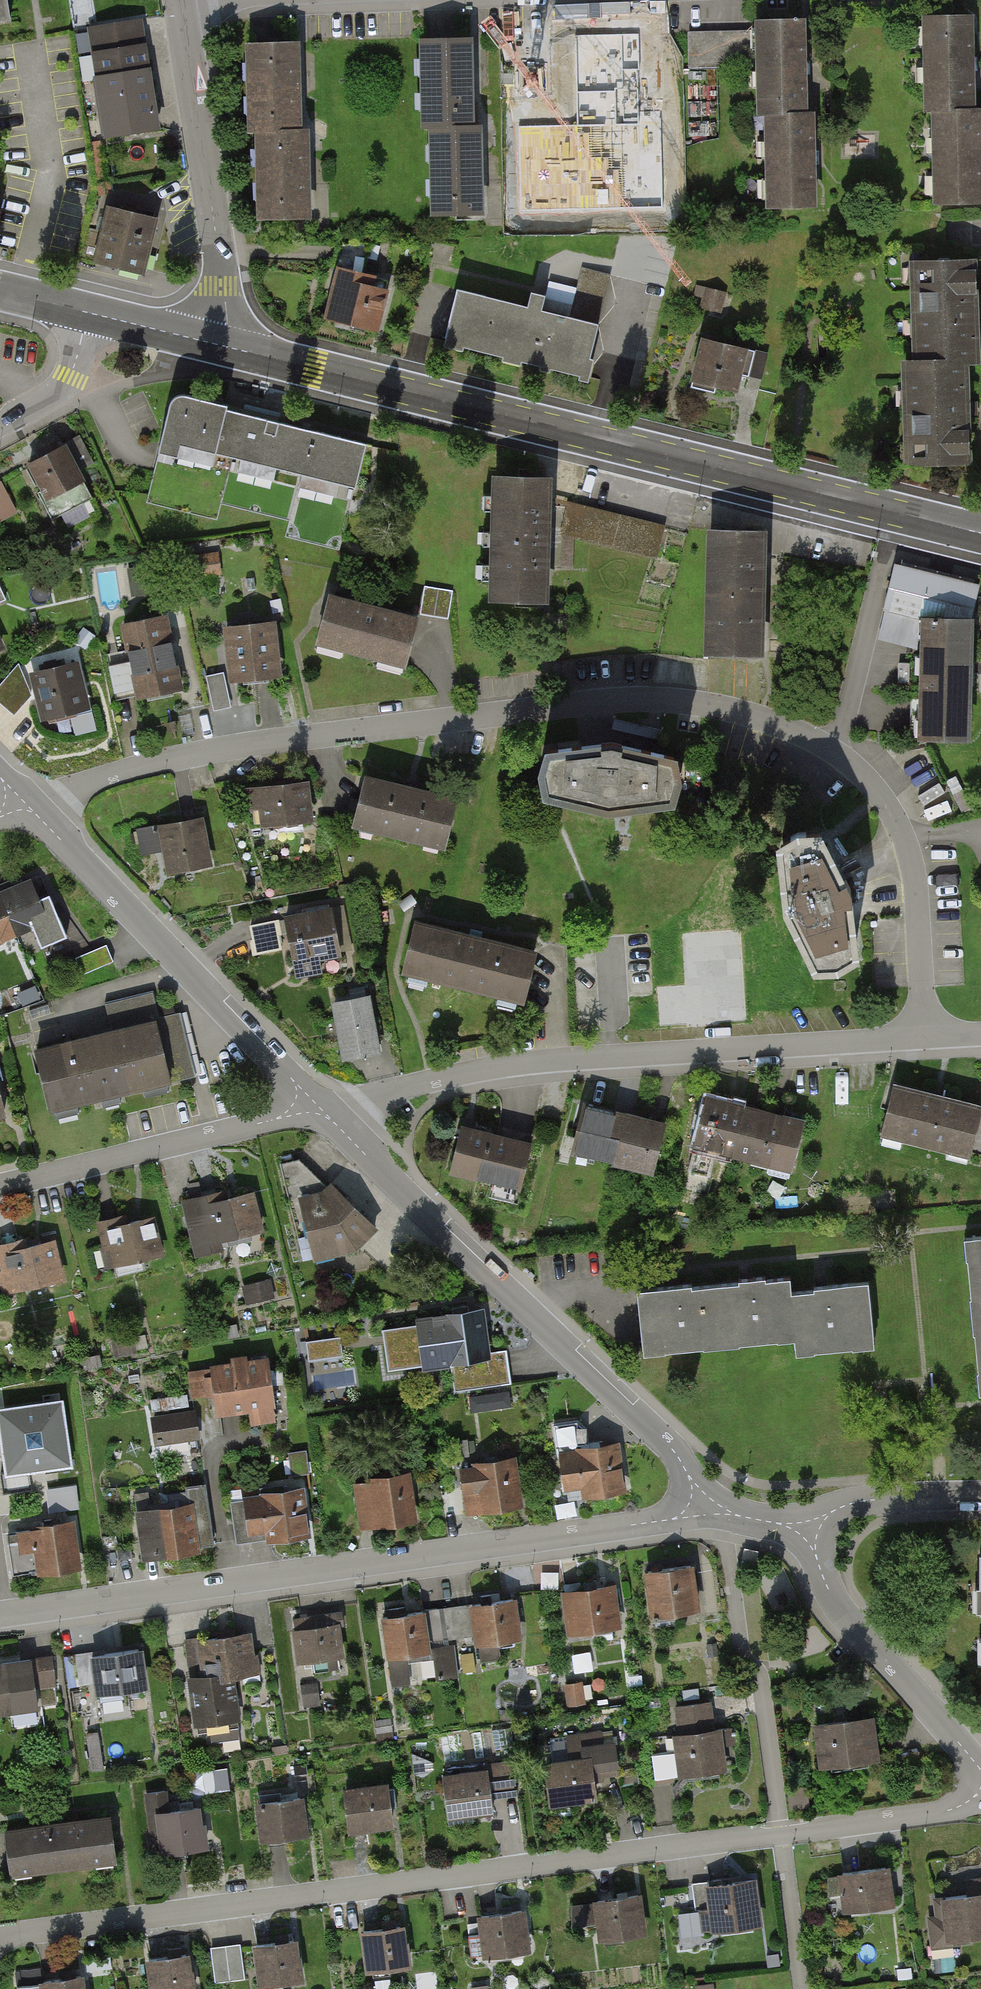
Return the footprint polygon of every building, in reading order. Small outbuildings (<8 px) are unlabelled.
[(925,19),(927,109),(935,108),(937,204),(980,203),(980,152),(980,107),(974,107),(973,64),(971,18),(925,19)] [(803,22),(759,24),(761,113),(768,113),(770,206),(814,205),(813,158),(812,112),(806,112),(805,68),(803,22)] [(752,32),(689,34),(689,67),(753,65),(752,32)] [(639,34),(576,35),(578,125),(517,126),(519,213),(663,210),(663,168),(661,111),(640,111),(640,82),(639,34)] [(469,39),(424,40),(427,127),(434,127),(436,214),(479,213),(478,171),(477,125),(471,126),(470,90),(469,39)] [(143,43),(93,51),(106,135),(156,127),(143,43)] [(294,43),(250,44),(252,131),(261,131),(263,219),(305,218),(304,176),(303,130),(296,130),(295,89),(294,43)] [(155,220),(104,205),(89,259),(140,273),(155,220)] [(914,265),(919,364),(906,365),(910,465),(968,462),(966,421),(963,362),(976,361),(974,314),(972,263),(914,265)] [(378,277),(335,266),(321,318),(379,333),(390,292),(375,288),(378,277)] [(607,276),(578,269),(568,315),(597,321),(607,276)] [(688,295),(699,298),(696,307),(722,315),(729,293),(693,282),(688,295)] [(523,301),(451,286),(437,347),(584,379),(597,321),(568,315),(541,309),(544,294),(525,290),(523,301)] [(736,395),(747,350),(693,336),(682,382),(736,395)] [(180,444),(356,488),(367,446),(227,411),(229,406),(179,393),(171,398),(157,452),(176,457),(180,444)] [(77,436),(23,464),(52,520),(90,500),(78,477),(94,469),(77,436)] [(546,477),(486,475),(484,602),(543,604),(546,477)] [(1,481),(0,481),(0,522),(17,514),(1,481)] [(662,525),(565,501),(556,535),(654,559),(662,525)] [(65,529),(91,519),(87,508),(61,518),(65,529)] [(761,530),(701,528),(698,655),(758,656),(761,530)] [(977,587),(893,565),(873,641),(914,651),(915,620),(969,621),(977,587)] [(416,613),(323,591),(309,650),(402,672),(416,613)] [(165,614),(117,624),(133,703),(182,693),(165,614)] [(969,621),(915,620),(914,651),(912,742),(966,743),(969,621)] [(274,621),(220,626),(226,683),(280,677),(274,621)] [(74,663),(26,673),(37,721),(85,710),(74,663)] [(663,729),(614,719),(612,729),(661,740),(663,729)] [(611,741),(548,749),(540,770),(545,792),(607,808),(673,798),(681,778),(674,756),(611,741)] [(450,798),(359,777),(347,829),(438,850),(450,798)] [(306,785),(244,792),(248,832),(310,825),(306,785)] [(199,821),(154,830),(164,879),(209,870),(199,821)] [(798,834),(780,844),(787,908),(815,964),(837,964),(854,954),(850,889),(824,842),(820,834),(798,834)] [(32,929),(41,951),(68,939),(50,896),(40,900),(31,879),(14,886),(0,892),(0,943),(32,929)] [(333,910),(246,927),(252,956),(289,949),(295,979),(323,973),(321,961),(342,957),(333,910)] [(538,952),(416,923),(403,979),(525,1008),(538,952)] [(106,946),(75,959),(83,977),(114,964),(106,946)] [(15,1004),(41,992),(33,973),(6,984),(15,1004)] [(112,1031),(37,1049),(51,1108),(190,1076),(175,1012),(159,1016),(153,990),(105,1002),(112,1031)] [(369,998),(328,1004),(338,1060),(379,1054),(369,998)] [(978,1107),(891,1086),(878,1139),(966,1160),(978,1107)] [(727,1105),(705,1100),(688,1172),(711,1177),(718,1149),(792,1167),(802,1123),(766,1114),(727,1105)] [(609,1113),(585,1107),(575,1151),(652,1169),(663,1125),(646,1121),(609,1113)] [(526,1144),(457,1127),(446,1177),(514,1193),(526,1144)] [(321,1193),(295,1198),(310,1260),(351,1251),(375,1228),(331,1183),(321,1193)] [(204,1197),(179,1203),(192,1259),(218,1253),(216,1244),(260,1234),(251,1193),(206,1204),(204,1197)] [(153,1217),(97,1230),(107,1268),(162,1255),(153,1217)] [(980,1361),(980,1237),(970,1238),(980,1361)] [(0,1253),(0,1286),(1,1292),(63,1277),(54,1240),(0,1253)] [(644,1352),(794,1338),(795,1350),(872,1344),(866,1283),(818,1288),(786,1291),(785,1278),(739,1282),(666,1288),(638,1291),(644,1352)] [(246,1287),(251,1305),(276,1298),(271,1280),(246,1287)] [(480,1311),(413,1320),(421,1371),(488,1361),(480,1311)] [(342,1333),(304,1338),(307,1361),(345,1356),(342,1333)] [(264,1357),(207,1365),(215,1418),(245,1414),(247,1429),(274,1426),(264,1357)] [(155,1397),(156,1411),(189,1409),(189,1395),(155,1397)] [(72,1468),(63,1402),(0,1411),(0,1418),(8,1477),(39,1473),(72,1468)] [(195,1412),(150,1418),(154,1448),(200,1441),(195,1412)] [(616,1444),(556,1453),(563,1504),(624,1496),(616,1444)] [(288,1453),(291,1478),(310,1475),(307,1450),(288,1453)] [(513,1459),(458,1467),(465,1516),(520,1508),(513,1459)] [(408,1474),(354,1482),(361,1531),(415,1523),(408,1474)] [(48,1487),(49,1512),(80,1510),(79,1485),(48,1487)] [(188,1507),(135,1514),(141,1566),(201,1558),(200,1551),(216,1549),(207,1485),(186,1488),(188,1507)] [(303,1488),(241,1497),(246,1535),(275,1531),(278,1545),(310,1540),(303,1488)] [(72,1523),(13,1532),(19,1574),(78,1565),(72,1523)] [(749,1560),(757,1562),(759,1551),(743,1548),(741,1559),(749,1560)] [(691,1567),(642,1574),(648,1619),(698,1613),(691,1567)] [(611,1585),(559,1592),(566,1639),(618,1631),(611,1585)] [(516,1601),(467,1608),(473,1651),(522,1645),(516,1601)] [(424,1612),(378,1619),(388,1686),(410,1683),(406,1658),(430,1655),(424,1612)] [(335,1623),(291,1629),(297,1669),(341,1662),(335,1623)] [(252,1632),(193,1641),(198,1677),(231,1678),(259,1674),(252,1632)] [(92,1652),(77,1654),(81,1683),(98,1680),(100,1692),(144,1686),(138,1649),(93,1655),(92,1652)] [(3,1662),(4,1667),(8,1694),(55,1687),(51,1655),(3,1662)] [(0,1667),(0,1712),(10,1710),(8,1694),(4,1667),(0,1667)] [(198,1677),(183,1679),(191,1729),(238,1722),(231,1678),(198,1677)] [(678,1736),(670,1738),(676,1779),(725,1772),(719,1730),(712,1731),(707,1702),(674,1707),(678,1736)] [(869,1718),(811,1726),(817,1769),(875,1761),(869,1718)] [(567,1761),(541,1765),(547,1807),(597,1800),(594,1775),(618,1772),(614,1742),(601,1744),(600,1732),(564,1737),(567,1761)] [(481,1770),(439,1777),(445,1822),(493,1815),(491,1802),(515,1798),(509,1762),(481,1766),(481,1770)] [(384,1784),(341,1790),(346,1831),(390,1825),(384,1784)] [(300,1796),(253,1803),(258,1842),(306,1836),(300,1796)] [(198,1805),(153,1812),(160,1856),(205,1849),(198,1805)] [(106,1815),(0,1830),(7,1877),(113,1863),(106,1815)] [(886,1867),(835,1874),(841,1913),(891,1906),(886,1867)] [(938,1898),(944,1943),(980,1937),(980,1876),(962,1879),(964,1894),(938,1898)] [(727,1877),(691,1881),(694,1912),(701,1911),(704,1933),(761,1926),(754,1878),(728,1881),(727,1877)] [(639,1895),(591,1902),(596,1943),(645,1937),(639,1895)] [(522,1910),(476,1916),(482,1957),(527,1951),(522,1910)] [(403,1926),(357,1932),(363,1975),(408,1969),(403,1926)] [(295,1940),(250,1946),(255,1988),(301,1982),(295,1940)] [(240,1943),(209,1948),(214,1986),(246,1982),(240,1943)] [(143,1960),(147,1988),(191,1988),(187,1954),(143,1960)] [(38,1982),(39,1988),(87,1988),(85,1976),(38,1982)]
